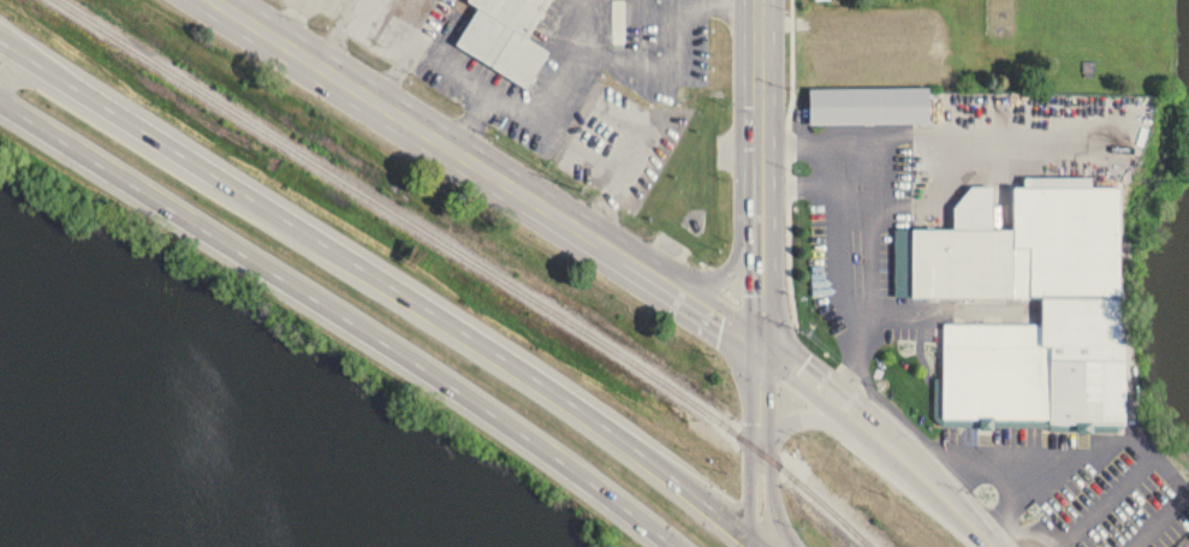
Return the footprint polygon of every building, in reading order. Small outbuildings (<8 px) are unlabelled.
[(476,6),(466,0),(547,0),(525,35),(548,49),(524,87),(453,42),(476,6)] [(614,44),(627,44),(627,2),(614,2),(614,44)] [(807,87),(927,84),(928,120),(807,123),(807,87)] [(893,226),(951,226),(951,204),(969,184),(989,184),(989,227),(1021,227),(1021,293),(893,295),(893,226)] [(943,321),(940,416),(1048,416),(1048,421),(1124,422),(1124,341),(1118,295),(1040,295),(1039,322),(943,321)]
